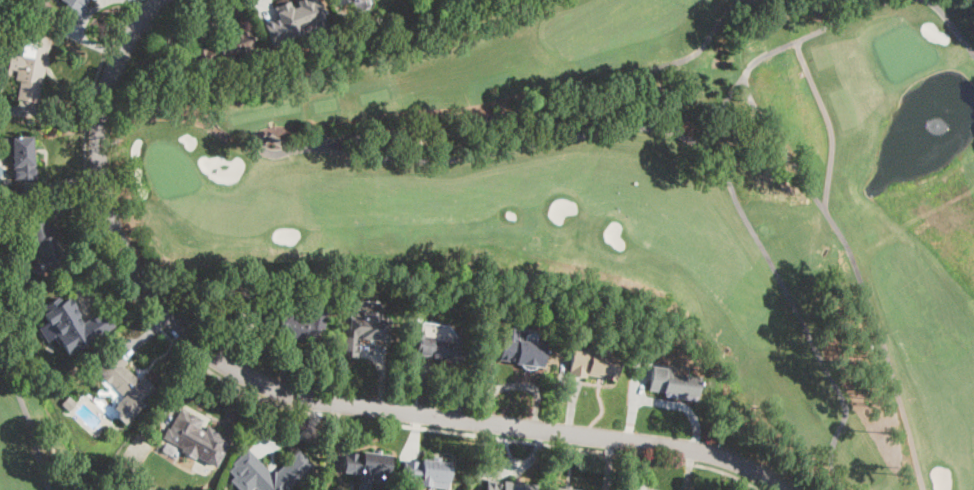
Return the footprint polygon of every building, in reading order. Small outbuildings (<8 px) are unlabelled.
[(72,7),(61,0),(89,0),(85,6),(89,8),(79,23),(76,21),(66,15),(72,7)] [(297,1),(300,0),(318,0),(325,19),(327,25),(303,34),(304,36),(273,47),(264,23),(278,18),(274,7),(289,1),(292,6),(293,9),(299,7),(297,1)] [(342,5),(340,0),(367,0),(370,6),(357,13),(351,1),(342,5)] [(248,50),(251,56),(239,60),(237,54),(224,59),(226,65),(213,70),(212,65),(199,69),(193,54),(193,53),(217,44),(216,41),(248,30),(254,48),(248,50)] [(22,34),(39,37),(39,36),(46,38),(46,40),(50,41),(49,49),(47,49),(46,56),(49,57),(47,69),(44,69),(42,85),(38,84),(38,87),(41,87),(40,98),(41,98),(40,103),(17,100),(20,81),(16,80),(20,52),(22,53),(23,48),(20,47),(22,34)] [(32,136),(34,151),(35,180),(15,181),(13,150),(5,150),(4,138),(32,136)] [(48,218),(58,246),(61,244),(65,254),(62,256),(65,266),(38,275),(33,272),(32,268),(33,264),(38,263),(36,258),(41,256),(36,244),(31,246),(29,241),(27,242),(29,246),(21,249),(17,237),(27,234),(24,227),(48,218)] [(58,296),(62,302),(69,297),(81,315),(79,317),(83,323),(105,309),(115,326),(68,357),(61,345),(59,346),(53,336),(58,332),(52,322),(48,325),(42,315),(45,313),(41,307),(58,296)] [(328,311),(323,338),(304,335),(303,341),(276,335),(276,331),(264,328),(267,315),(267,312),(285,315),(286,309),(303,313),(304,306),(328,311)] [(361,314),(363,315),(363,311),(381,313),(380,318),(390,319),(387,341),(359,338),(357,357),(340,355),(343,328),(348,329),(349,319),(343,319),(344,308),(355,309),(354,314),(361,314)] [(545,348),(542,367),(499,360),(504,326),(520,328),(518,339),(546,344),(545,348)] [(467,333),(463,362),(417,357),(420,332),(437,335),(437,332),(450,334),(451,331),(453,329),(465,331),(467,333)] [(616,373),(615,381),(586,376),(586,378),(569,375),(573,348),(592,351),(592,352),(618,356),(616,373)] [(137,378),(140,380),(143,376),(158,391),(125,424),(116,417),(111,412),(116,407),(126,395),(116,387),(98,368),(116,350),(129,362),(125,366),(137,378)] [(699,378),(696,400),(665,396),(665,392),(649,390),(653,366),(671,368),(670,374),(699,378)] [(78,404),(70,413),(61,405),(69,396),(78,404)] [(200,429),(203,430),(205,431),(208,427),(231,439),(216,467),(197,457),(195,460),(180,452),(182,449),(163,438),(168,428),(170,429),(181,408),(203,420),(199,428),(200,429)] [(314,466),(289,489),(257,489),(254,487),(251,489),(240,489),(230,480),(234,477),(229,472),(235,466),(233,464),(248,449),(269,471),(276,472),(299,450),(314,466)] [(373,453),(392,456),(389,485),(370,482),(368,482),(369,479),(359,478),(360,474),(344,472),(346,453),(364,455),(364,452),(373,453)] [(450,463),(449,477),(447,489),(420,485),(421,480),(401,477),(403,461),(422,464),(423,460),(450,463)] [(536,486),(536,489),(488,489),(489,480),(536,486)]
